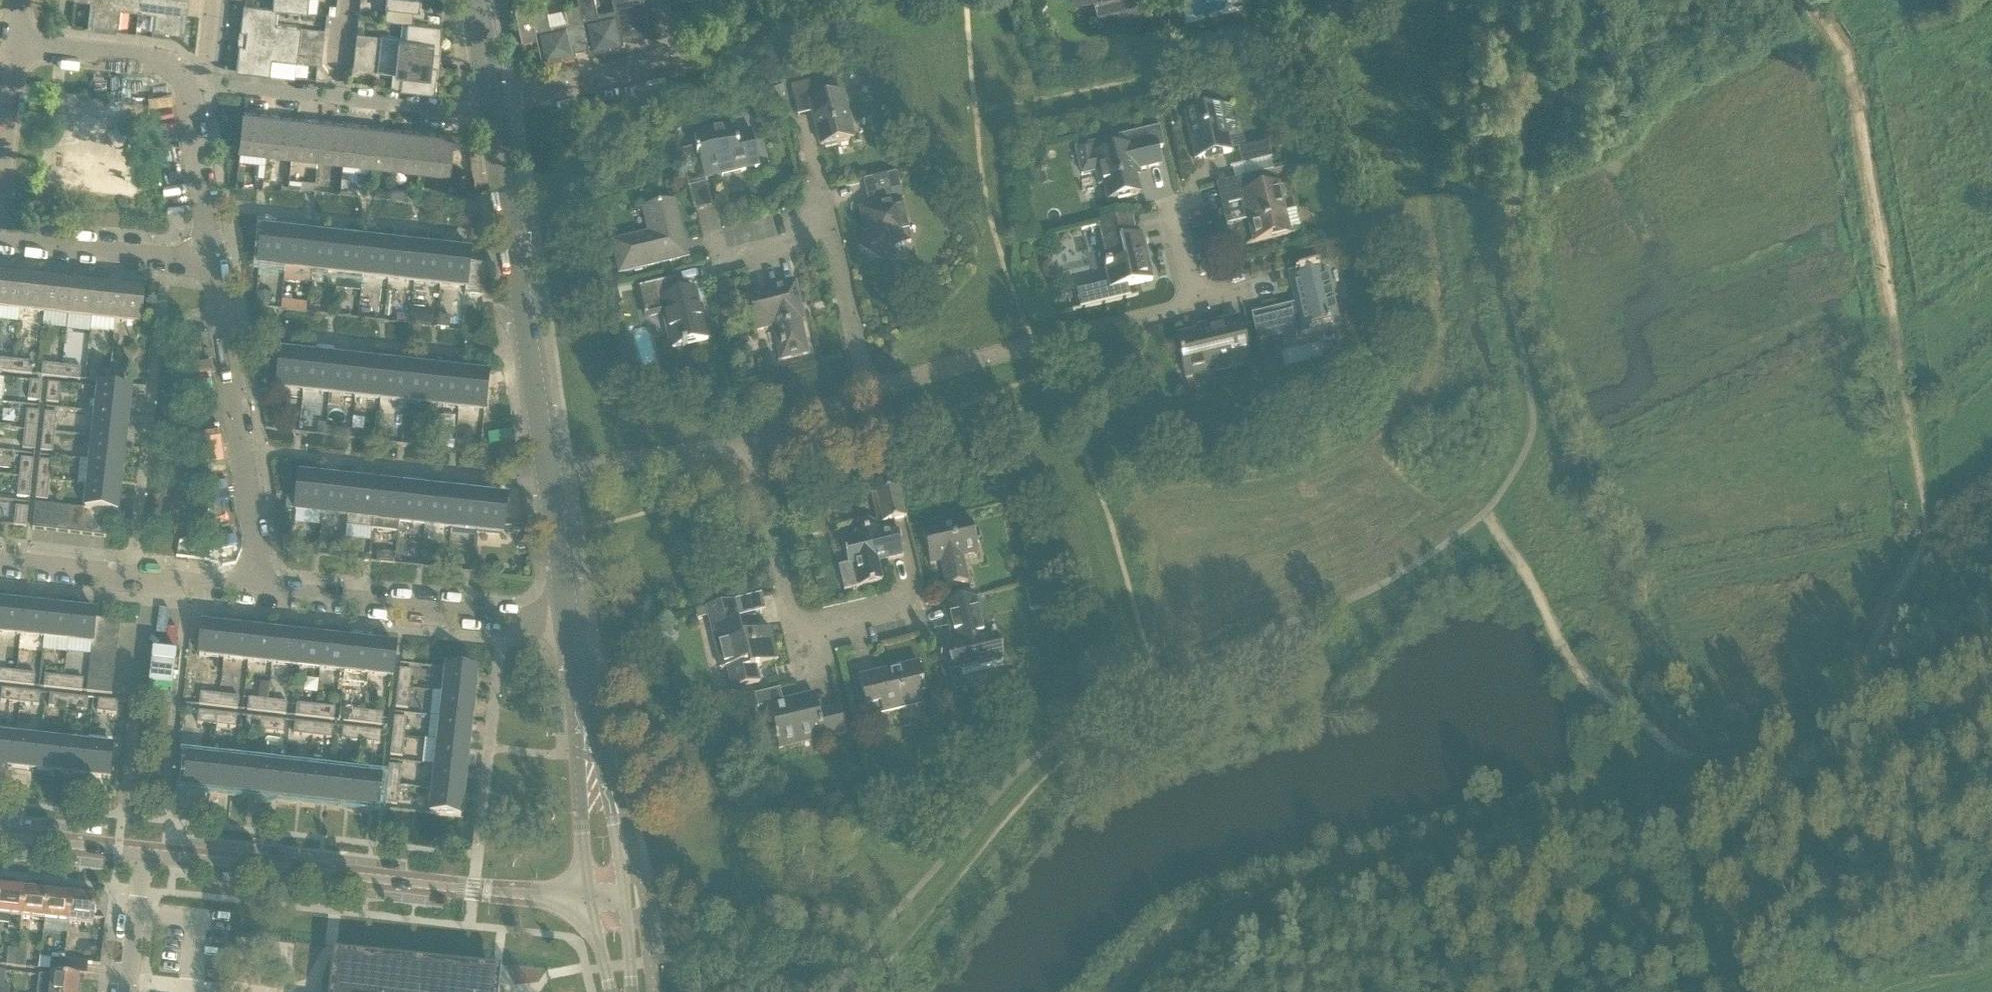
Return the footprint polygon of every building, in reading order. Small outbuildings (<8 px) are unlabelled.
[(139,9),(140,0),(96,0),(93,27),(117,29),(117,24),(119,24),(121,7),(139,9)] [(162,34),(169,35),(169,29),(180,31),(183,9),(188,9),(189,0),(140,0),(139,9),(156,11),(154,28),(152,28),(151,33),(162,34)] [(291,8),(308,10),(309,0),(292,0),(291,8)] [(408,21),(408,20),(413,20),(414,9),(420,9),(421,0),(386,0),(386,6),(387,6),(385,18),(408,21)] [(579,0),(579,1),(564,5),(567,18),(550,22),(546,0),(518,0),(514,1),(522,39),(537,35),(542,60),(577,53),(575,43),(588,41),(590,50),(591,50),(579,0)] [(591,50),(625,42),(623,33),(650,27),(644,0),(613,0),(615,8),(598,11),(596,0),(579,0),(591,50)] [(1098,11),(1098,13),(1118,9),(1121,25),(1147,19),(1145,13),(1152,12),(1149,0),(1095,0),(1098,11)] [(247,29),(246,36),(299,42),(299,47),(311,49),(312,37),(300,36),(302,24),(276,21),(278,6),(273,5),(244,2),(241,28),(247,29)] [(381,33),(380,45),(379,51),(433,57),(434,50),(439,50),(442,24),(413,20),(408,20),(408,21),(406,36),(381,33)] [(299,42),(246,36),(246,43),(239,42),(236,69),(271,73),(272,56),(317,61),(322,62),(324,39),(312,37),(311,49),(299,47),(299,42)] [(356,42),(355,54),(367,55),(368,44),(356,42)] [(368,44),(367,55),(379,57),(377,68),(403,71),(401,87),(435,91),(437,74),(438,64),(432,63),(433,57),(379,51),(380,45),(368,44)] [(317,61),(315,78),(327,79),(328,70),(322,62),(317,61)] [(825,146),(825,148),(837,145),(836,143),(853,139),(843,95),(831,97),(828,85),(817,87),(815,81),(791,87),(798,116),(812,113),(820,147),(825,146)] [(783,87),(773,89),(775,98),(785,96),(783,87)] [(1194,162),(1208,158),(1232,153),(1228,140),(1224,141),(1220,126),(1236,122),(1231,104),(1185,115),(1196,159),(1194,160),(1194,162)] [(241,145),(239,158),(265,161),(267,148),(271,113),(244,110),(244,109),(243,109),(239,145),(241,145)] [(267,148),(292,151),(296,116),(271,113),(267,148)] [(292,151),(291,162),(317,165),(318,154),(322,118),(296,116),(292,151)] [(318,154),(344,157),(348,121),(322,118),(318,154)] [(344,157),(370,160),(374,124),(348,121),(344,157)] [(370,160),(395,162),(399,127),(374,124),(370,160)] [(395,162),(421,165),(425,130),(399,127),(395,162)] [(697,147),(680,151),(689,187),(706,183),(705,180),(741,171),(761,167),(756,147),(752,130),(734,135),(733,129),(720,132),(714,134),(695,138),(697,147)] [(1105,141),(1075,148),(1082,175),(1096,172),(1099,186),(1100,186),(1100,184),(1103,184),(1103,185),(1106,199),(1107,202),(1119,199),(1140,194),(1134,171),(1161,165),(1157,150),(1164,149),(1159,129),(1118,139),(1120,150),(1108,153),(1105,141)] [(425,130),(421,165),(448,168),(452,131),(450,131),(450,132),(425,130)] [(1231,168),(1232,169),(1249,165),(1271,160),(1267,143),(1239,150),(1242,165),(1231,168)] [(1249,165),(1232,169),(1234,180),(1242,179),(1252,177),(1249,165)] [(866,237),(858,239),(859,246),(860,246),(879,258),(893,255),(892,252),(891,247),(909,243),(911,242),(911,241),(909,233),(901,199),(898,185),(899,183),(899,182),(897,173),(864,180),(865,181),(869,199),(871,201),(873,208),(860,212),(866,237)] [(1252,177),(1242,179),(1234,180),(1223,183),(1228,205),(1245,201),(1253,241),(1243,243),(1244,245),(1304,232),(1303,230),(1288,233),(1278,186),(1265,189),(1261,175),(1252,177)] [(376,192),(375,201),(391,203),(392,193),(376,192)] [(476,195),(453,194),(456,212),(479,213),(476,195)] [(614,243),(621,272),(683,258),(678,237),(681,236),(673,202),(645,208),(651,234),(614,243)] [(1081,291),(1076,292),(1079,308),(1084,307),(1135,296),(1134,295),(1132,284),(1152,280),(1142,235),(1135,237),(1131,217),(1100,224),(1109,264),(1105,265),(1106,269),(1107,269),(1110,283),(1111,284),(1081,291)] [(259,267),(284,270),(288,235),(263,233),(263,231),(262,231),(258,268),(259,268),(259,267)] [(284,270),(310,273),(314,238),(288,235),(284,270)] [(310,273),(336,275),(339,241),(314,238),(310,273)] [(336,275),(362,278),(366,244),(339,241),(336,275)] [(362,278),(388,281),(392,247),(366,244),(362,278)] [(388,281),(413,284),(417,249),(392,247),(388,281)] [(413,284),(439,287),(443,252),(417,249),(413,284)] [(443,252),(439,287),(465,289),(464,296),(482,298),(485,266),(469,264),(470,254),(469,254),(469,255),(443,252)] [(309,283),(310,273),(284,270),(283,281),(309,283)] [(335,286),(336,275),(310,273),(309,283),(335,286)] [(611,273),(601,275),(604,287),(614,284),(611,273)] [(1302,327),(1303,331),(1338,323),(1327,273),(1291,281),(1297,307),(1251,317),(1257,342),(1281,337),(1296,334),(1295,329),(1302,327)] [(362,278),(336,275),(335,286),(360,289),(362,278)] [(18,324),(19,312),(23,282),(0,280),(0,322),(18,324)] [(662,300),(673,348),(682,345),(683,347),(687,346),(687,345),(709,340),(703,317),(700,318),(693,292),(678,295),(674,280),(638,288),(642,305),(662,300)] [(23,282),(19,312),(43,314),(46,285),(23,282)] [(730,282),(718,285),(720,292),(732,289),(730,282)] [(772,290),(749,296),(757,331),(770,328),(777,359),(778,361),(807,354),(796,306),(800,305),(794,282),(771,287),(772,290)] [(46,285),(43,314),(67,317),(70,288),(46,285)] [(616,285),(607,287),(611,309),(621,307),(616,285)] [(68,317),(66,332),(90,334),(90,331),(94,290),(70,288),(67,317),(68,317)] [(94,290),(90,331),(114,333),(116,323),(119,293),(94,290)] [(119,293),(116,323),(139,325),(139,327),(140,327),(143,294),(142,294),(142,296),(119,293)] [(258,293),(257,306),(270,307),(271,295),(258,293)] [(411,309),(410,325),(432,327),(434,311),(411,309)] [(437,329),(439,330),(449,331),(449,330),(450,318),(438,317),(437,329)] [(1225,327),(1224,322),(1205,327),(1206,331),(1179,337),(1182,352),(1178,353),(1185,378),(1192,377),(1191,372),(1213,366),(1214,372),(1250,363),(1240,324),(1225,327)] [(277,390),(303,393),(307,359),(281,356),(281,354),(280,354),(276,391),(277,391),(277,390)] [(1255,358),(1260,379),(1278,375),(1273,354),(1255,358)] [(303,393),(329,396),(333,362),(307,359),(303,393)] [(13,374),(14,362),(0,360),(0,373),(13,374)] [(14,362),(13,374),(31,376),(32,364),(14,362)] [(329,396),(355,398),(358,364),(333,362),(329,396)] [(355,398),(380,401),(384,367),(358,364),(355,398)] [(43,365),(41,377),(60,379),(61,367),(43,365)] [(61,367),(60,379),(79,381),(81,369),(80,369),(61,367)] [(384,367),(380,401),(406,404),(410,370),(384,367)] [(88,382),(109,385),(110,373),(90,370),(88,382)] [(436,373),(410,370),(406,404),(433,407),(436,373)] [(110,373),(109,385),(127,387),(128,375),(110,373)] [(462,376),(436,373),(433,407),(458,410),(462,376)] [(486,378),(462,376),(458,410),(483,412),(482,414),(484,414),(488,377),(486,377),(486,378)] [(30,381),(28,401),(39,402),(40,402),(42,383),(30,381)] [(48,383),(46,403),(58,404),(60,385),(48,383)] [(87,388),(84,412),(97,414),(128,417),(131,393),(111,390),(98,389),(98,390),(87,388)] [(27,411),(25,430),(37,432),(39,413),(38,412),(27,411)] [(45,413),(42,432),(55,434),(57,415),(45,413)] [(97,414),(94,438),(125,442),(128,417),(97,414)] [(25,430),(22,450),(34,451),(37,432),(25,430)] [(42,432),(40,452),(41,452),(53,453),(55,434),(42,432)] [(363,432),(362,441),(375,442),(376,433),(363,432)] [(94,438),(91,462),(122,466),(125,442),(94,438)] [(21,459),(19,479),(31,480),(33,461),(21,459)] [(39,461),(37,480),(49,482),(52,463),(40,461),(39,461)] [(91,462),(88,487),(119,490),(122,466),(91,462)] [(295,512),(320,515),(324,481),(299,479),(299,477),(298,477),(296,498),(295,510),(294,513),(295,514),(295,512)] [(19,479),(17,498),(29,499),(31,480),(19,479)] [(37,480),(35,500),(36,500),(47,501),(49,482),(37,480)] [(320,515),(347,518),(351,484),(324,481),(320,515)] [(371,532),(372,521),(376,487),(351,484),(347,518),(346,529),(371,532)] [(95,512),(108,513),(117,514),(119,490),(88,487),(86,510),(84,509),(84,510),(95,512)] [(372,521),(371,532),(398,534),(399,524),(398,524),(401,490),(376,487),(372,521)] [(884,492),(891,522),(906,518),(900,488),(884,492)] [(399,524),(424,527),(428,493),(401,490),(398,524),(399,524)] [(424,527),(449,529),(453,495),(428,493),(424,527)] [(449,529),(475,532),(479,498),(453,495),(449,529)] [(287,497),(285,509),(295,510),(296,498),(287,497)] [(479,498),(475,532),(501,535),(501,536),(502,536),(506,500),(505,500),(505,501),(479,498)] [(32,529),(44,531),(47,505),(34,504),(32,529)] [(44,531),(56,532),(59,507),(47,505),(44,531)] [(14,527),(14,528),(25,529),(26,529),(28,509),(16,507),(14,527)] [(56,532),(68,534),(71,508),(59,507),(56,532)] [(68,534),(80,535),(83,509),(71,508),(68,534)] [(80,535),(93,536),(95,512),(84,510),(84,509),(83,509),(80,535)] [(815,510),(801,513),(804,525),(818,522),(815,510)] [(95,512),(93,536),(105,538),(108,513),(95,512)] [(936,564),(942,589),(964,584),(960,568),(956,569),(952,554),(976,548),(977,554),(978,554),(971,522),(923,534),(930,565),(936,564)] [(847,566),(839,568),(841,577),(844,591),(844,592),(858,589),(881,583),(876,561),(884,559),(885,561),(903,556),(898,534),(881,537),(879,529),(856,535),(857,540),(842,544),(847,566)] [(518,539),(515,543),(516,548),(520,551),(524,550),(528,547),(527,541),(523,538),(518,539)] [(344,549),(343,558),(353,559),(354,550),(344,549)] [(394,565),(395,555),(377,553),(376,563),(394,565)] [(734,602),(706,608),(717,653),(725,651),(729,668),(727,669),(732,690),(759,683),(755,667),(776,662),(769,630),(742,636),(734,602)] [(952,657),(939,660),(947,696),(949,695),(965,692),(964,688),(960,672),(975,668),(1001,662),(996,640),(985,642),(976,602),(966,604),(946,608),(954,643),(949,644),(952,657)] [(19,636),(22,608),(0,606),(0,634),(19,636)] [(19,636),(43,639),(47,611),(22,608),(19,636)] [(43,639),(68,642),(71,614),(47,611),(43,639)] [(94,632),(95,620),(96,616),(95,616),(94,617),(71,614),(68,642),(92,645),(92,644),(94,632)] [(95,620),(94,632),(118,635),(120,623),(95,620)] [(200,657),(223,659),(227,632),(203,629),(203,628),(202,627),(199,658),(200,658),(200,657)] [(94,632),(92,644),(117,647),(118,635),(94,632)] [(223,659),(248,662),(251,634),(227,632),(223,659)] [(248,662),(272,665),(275,637),(251,634),(248,662)] [(272,665),(296,667),(299,640),(275,637),(272,665)] [(296,667),(320,670),(323,642),(299,640),(296,667)] [(320,670),(345,673),(348,645),(323,642),(320,670)] [(92,644),(92,645),(91,657),(116,659),(117,647),(92,644)] [(345,673),(368,675),(371,648),(348,645),(345,673)] [(371,648),(368,675),(391,678),(391,680),(392,680),(395,649),(394,649),(394,650),(371,648)] [(91,657),(89,669),(114,671),(116,659),(91,657)] [(859,679),(863,698),(868,718),(924,705),(919,685),(924,684),(919,665),(859,679)] [(89,669),(88,681),(113,684),(114,671),(89,669)] [(399,670),(397,691),(410,692),(412,672),(399,670)] [(445,670),(442,696),(472,699),(475,674),(476,674),(476,673),(445,670)] [(14,685),(15,673),(0,671),(0,684),(14,685)] [(15,673),(14,685),(34,687),(35,675),(15,673)] [(45,676),(44,688),(62,691),(64,678),(45,676)] [(64,678),(62,691),(82,693),(83,680),(64,678)] [(113,684),(88,681),(86,693),(112,696),(113,684)] [(0,702),(19,704),(21,692),(2,690),(0,702)] [(259,691),(258,701),(267,702),(269,692),(259,691)] [(410,692),(397,691),(395,708),(408,709),(410,692)] [(21,692),(19,704),(38,706),(40,694),(21,692)] [(199,706),(218,708),(219,696),(200,694),(199,706)] [(48,707),(67,709),(68,698),(49,695),(48,707)] [(774,738),(775,743),(777,743),(779,750),(847,734),(841,708),(818,714),(814,695),(768,707),(776,737),(774,738)] [(219,696),(218,708),(237,710),(239,698),(219,696)] [(442,696),(440,719),(470,723),(472,699),(442,696)] [(68,698),(67,709),(87,712),(88,700),(68,698)] [(248,700),(247,711),(266,714),(267,702),(258,701),(248,700)] [(117,703),(111,702),(98,701),(97,713),(116,715),(117,703)] [(267,702),(266,714),(285,716),(287,704),(267,702)] [(297,705),(295,717),(314,719),(316,707),(297,705)] [(316,707),(314,719),(333,721),(335,709),(316,707)] [(345,710),(343,722),(362,724),(364,712),(345,710)] [(197,725),(216,727),(218,714),(198,712),(197,725)] [(364,712),(362,724),(382,726),(383,714),(364,712)] [(218,714),(216,727),(235,729),(237,717),(218,714)] [(246,718),(245,730),(264,732),(265,720),(246,718)] [(394,718),(392,737),(404,738),(406,719),(394,718)] [(440,719),(437,744),(467,747),(470,723),(440,719)] [(265,720),(264,732),(283,734),(285,722),(265,720)] [(293,735),(312,737),(314,725),(294,723),(293,735)] [(314,725),(312,737),(331,739),(333,727),(314,725)] [(343,728),(341,741),(360,743),(362,731),(343,728)] [(362,731),(360,743),(380,745),(381,733),(362,731)] [(392,737),(390,756),(402,758),(404,738),(392,737)] [(13,768),(16,741),(0,739),(0,767),(13,768)] [(13,768),(36,771),(40,744),(16,741),(13,768)] [(36,771),(60,774),(63,746),(40,744),(36,771)] [(437,744),(435,767),(464,770),(467,747),(437,744)] [(60,774),(84,777),(88,749),(63,746),(60,774)] [(88,749),(84,777),(107,779),(107,780),(108,781),(112,750),(111,750),(111,751),(88,749)] [(185,788),(209,790),(212,763),(188,760),(189,758),(187,758),(184,789),(185,789),(185,788)] [(209,790),(234,793),(237,765),(212,763),(209,790)] [(234,793),(257,795),(260,768),(237,765),(234,793)] [(389,765),(386,786),(399,788),(401,767),(389,765)] [(435,767),(432,791),(462,794),(464,770),(435,767)] [(257,795),(281,798),(284,771),(260,768),(257,795)] [(281,798),(306,801),(309,773),(284,771),(281,798)] [(306,801),(329,803),(332,776),(309,773),(306,801)] [(329,803),(354,806),(357,779),(332,776),(329,803)] [(357,779),(354,806),(377,809),(376,810),(378,810),(381,780),(380,780),(380,781),(357,779)] [(399,788),(386,786),(384,804),(397,805),(399,788)] [(462,794),(432,791),(430,815),(460,818),(460,817),(459,817),(462,794)] [(0,890),(0,917),(10,918),(8,929),(10,929),(19,930),(21,919),(24,892),(0,890)] [(47,895),(24,892),(21,919),(44,922),(47,895)] [(71,898),(47,895),(44,922),(68,924),(71,898)] [(96,900),(71,898),(68,924),(93,927),(96,900)] [(7,967),(15,967),(17,951),(9,950),(7,967)] [(17,951),(15,967),(26,968),(27,952),(17,951)] [(492,972),(333,955),(329,991),(335,991),(490,991),(492,972)] [(49,971),(63,973),(64,961),(51,959),(49,971)] [(64,961),(63,973),(86,976),(88,964),(64,961)] [(10,988),(4,988),(6,973),(0,972),(0,991),(10,991),(10,988)] [(38,991),(77,991),(78,981),(40,977),(38,991)]
